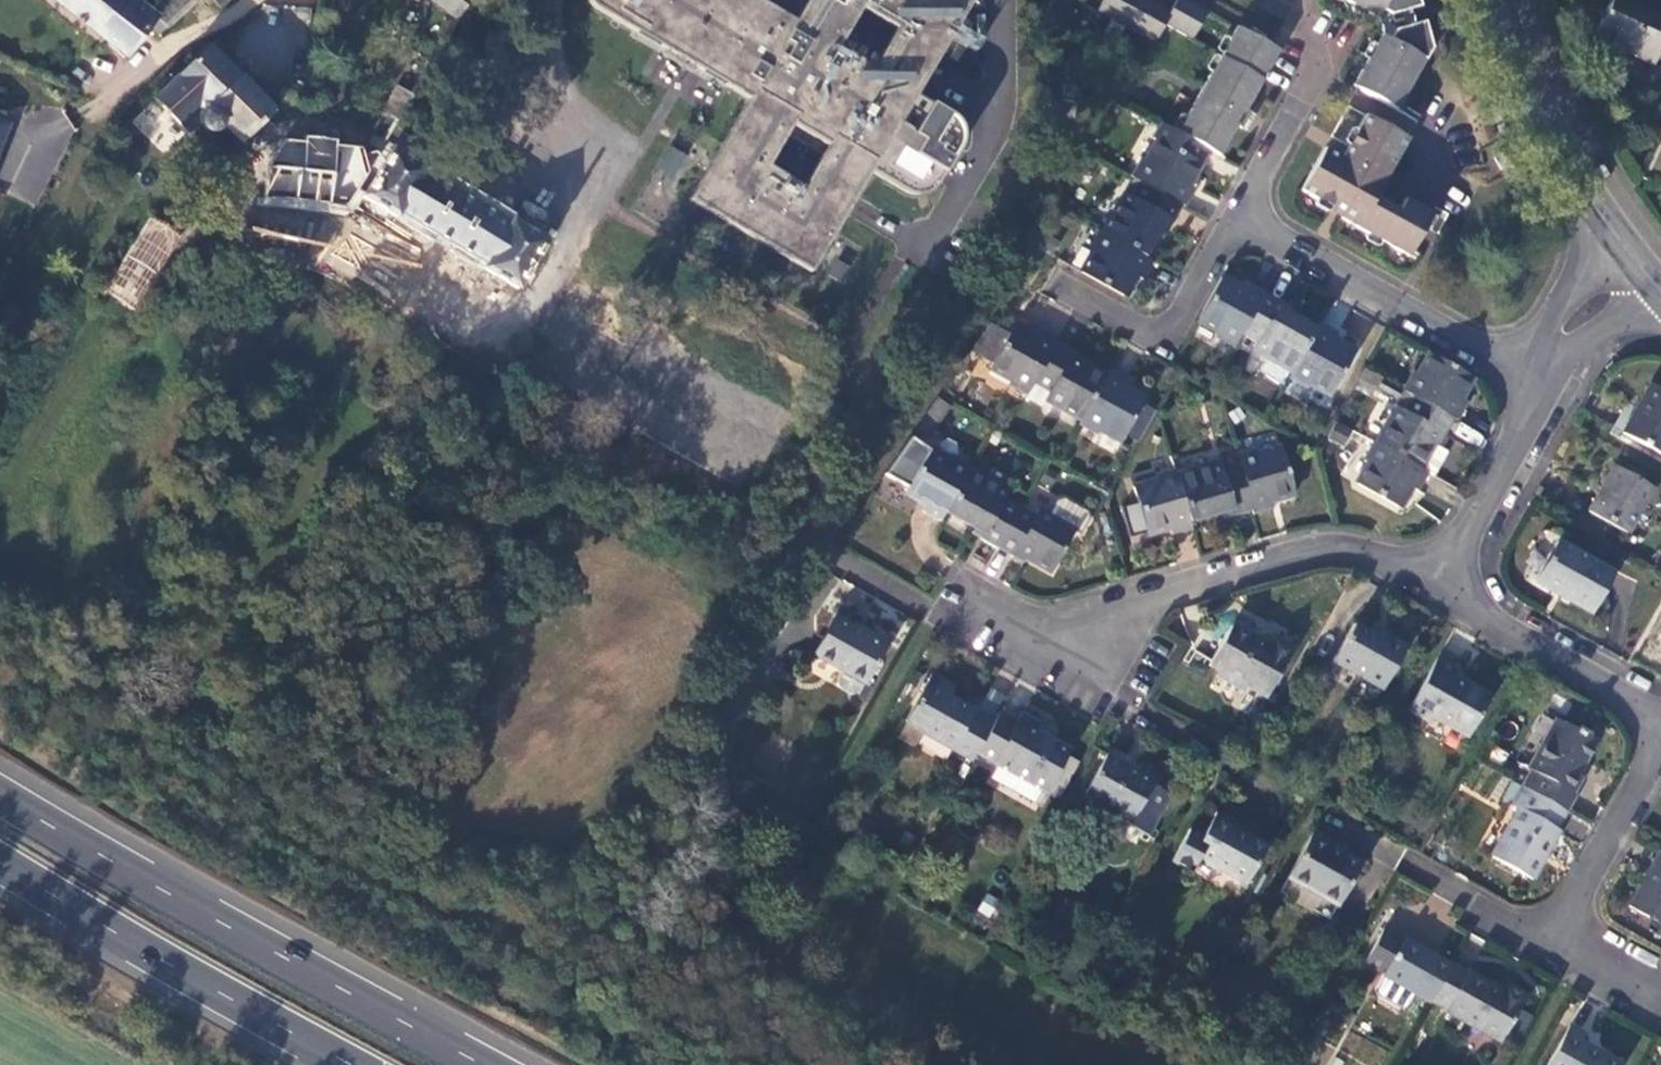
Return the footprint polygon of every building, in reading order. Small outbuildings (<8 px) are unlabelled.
[(132,0),(54,0),(128,58),(150,29),(156,38),(195,2),(193,0),(166,0),(162,3),(150,14),(132,0)] [(227,0),(209,0),(217,9),(227,0)] [(453,15),(458,18),(469,0),(433,0),(453,15)] [(960,125),(953,117),(915,93),(971,0),(807,0),(794,21),(757,0),(588,0),(591,5),(748,99),(689,200),(811,272),(869,172),(899,189),(913,195),(927,193),(937,186),(957,150),(961,136),(960,125)] [(1098,10),(1111,18),(1154,42),(1164,24),(1192,39),(1208,11),(1187,0),(1177,0),(1170,11),(1152,0),(1104,0),(1098,10)] [(1376,18),(1381,10),(1390,15),(1407,11),(1419,7),(1417,0),(1343,0),(1376,18)] [(1594,32),(1628,47),(1626,52),(1653,65),(1660,48),(1660,8),(1643,0),(1609,0),(1594,32)] [(1381,35),(1352,86),(1396,110),(1431,49),(1423,22),(1411,26),(1394,31),(1389,40),(1381,35)] [(1194,101),(1177,132),(1208,150),(1219,157),(1237,126),(1246,132),(1255,116),(1245,110),(1278,51),(1252,36),(1236,27),(1202,88),(1194,101)] [(187,133),(199,121),(200,126),(202,130),(206,133),(209,134),(216,132),(220,129),(221,124),(241,144),(273,112),(208,48),(155,100),(187,133)] [(397,85),(381,114),(399,119),(413,95),(397,85)] [(73,119),(32,104),(0,191),(0,192),(40,207),(73,119)] [(1324,148),(1300,191),(1330,208),(1342,214),(1339,219),(1407,257),(1412,249),(1431,215),(1432,214),(1405,199),(1398,211),(1374,198),(1407,139),(1364,116),(1340,158),(1324,148)] [(1142,159),(1132,177),(1140,182),(1182,206),(1186,208),(1196,189),(1188,185),(1208,150),(1177,132),(1166,126),(1146,161),(1142,159)] [(266,169),(262,201),(283,205),(284,202),(346,210),(357,191),(363,195),(361,198),(395,219),(398,214),(484,266),(481,270),(516,291),(546,241),(512,220),(510,223),(423,171),(425,168),(391,148),(386,157),(376,150),(359,153),(357,146),(336,145),(336,139),(304,137),(304,143),(282,142),(266,169)] [(673,173),(684,154),(671,146),(660,165),(673,173)] [(1126,194),(1104,234),(1145,257),(1168,217),(1173,221),(1182,206),(1140,182),(1132,197),(1126,194)] [(153,200),(145,214),(167,227),(175,214),(153,200)] [(171,234),(147,220),(103,292),(127,307),(171,234)] [(1093,252),(1082,273),(1123,296),(1135,276),(1143,280),(1153,262),(1145,257),(1104,234),(1099,231),(1089,250),(1093,252)] [(1221,278),(1198,320),(1218,332),(1216,336),(1234,346),(1241,335),(1264,293),(1265,292),(1246,282),(1242,290),(1221,278)] [(1264,293),(1241,335),(1255,343),(1252,349),(1292,371),(1316,330),(1276,307),(1279,301),(1264,293)] [(1292,371),(1289,377),(1308,387),(1310,383),(1331,395),(1354,353),(1333,341),(1338,333),(1319,323),(1316,330),(1292,371)] [(987,326),(971,349),(981,354),(994,331),(987,326)] [(994,331),(981,354),(994,361),(990,368),(1011,380),(1009,384),(1027,394),(1033,384),(1056,343),(1057,340),(1039,330),(1034,338),(1013,326),(1007,338),(994,331)] [(1056,343),(1033,384),(1049,394),(1045,399),(1081,419),(1105,377),(1069,358),(1072,352),(1056,343)] [(1414,372),(1404,391),(1454,419),(1458,421),(1468,402),(1460,398),(1472,377),(1430,354),(1419,375),(1414,372)] [(1105,377),(1081,419),(1079,424),(1097,434),(1100,430),(1121,441),(1144,400),(1123,388),(1128,380),(1109,370),(1105,377)] [(1398,408),(1378,444),(1429,473),(1434,476),(1444,457),(1430,449),(1440,432),(1445,435),(1454,419),(1404,391),(1381,378),(1376,388),(1407,406),(1404,411),(1398,408)] [(1610,435),(1619,439),(1622,434),(1660,456),(1660,391),(1650,384),(1636,409),(1628,404),(1610,435)] [(929,450),(909,437),(883,474),(908,488),(905,492),(926,504),(922,511),(940,522),(946,513),(969,471),(971,468),(952,458),(950,462),(929,450)] [(1369,464),(1357,484),(1399,508),(1410,487),(1419,491),(1429,473),(1378,444),(1375,443),(1364,461),(1369,464)] [(1236,456),(1252,511),(1253,515),(1273,510),(1271,501),(1294,494),(1281,448),(1258,454),(1256,450),(1236,456)] [(1176,476),(1189,522),(1231,510),(1233,516),(1252,511),(1236,456),(1217,461),(1218,464),(1176,476)] [(1614,466),(1587,512),(1626,534),(1652,488),(1614,466)] [(969,471),(946,513),(984,534),(980,540),(997,549),(1020,507),(1004,498),(1007,492),(969,471)] [(1133,488),(1146,534),(1169,527),(1171,536),(1192,531),(1189,522),(1176,476),(1175,471),(1155,477),(1156,481),(1133,488)] [(1086,512),(1063,499),(1055,501),(1047,515),(1038,509),(1035,515),(1020,507),(997,549),(1011,557),(1015,551),(1051,571),(1073,531),(1080,535),(1089,519),(1086,512)] [(1591,614),(1614,574),(1556,541),(1534,581),(1591,614)] [(866,630),(864,633),(835,616),(812,655),(864,686),(888,643),(866,630)] [(1232,624),(1208,666),(1219,671),(1216,675),(1244,691),(1246,687),(1266,698),(1294,649),(1274,638),(1269,645),(1232,624)] [(1387,636),(1384,642),(1353,624),(1332,662),(1382,690),(1406,647),(1387,636)] [(1436,659),(1407,710),(1430,723),(1432,719),(1467,738),(1491,697),(1467,683),(1465,685),(1454,679),(1458,672),(1436,659)] [(933,674),(906,722),(922,731),(921,733),(971,761),(976,752),(995,719),(977,708),(976,710),(952,697),(957,687),(933,674)] [(995,719),(976,752),(1046,792),(1069,751),(1038,733),(1042,726),(1020,714),(1015,722),(998,713),(995,719)] [(1531,772),(1522,787),(1565,812),(1575,794),(1572,792),(1580,777),(1576,774),(1594,741),(1556,720),(1528,770),(1531,772)] [(1106,753),(1082,795),(1103,807),(1101,810),(1148,837),(1172,795),(1166,792),(1174,779),(1141,761),(1136,770),(1106,753)] [(1522,787),(1512,781),(1505,794),(1515,800),(1522,787)] [(1516,810),(1490,857),(1530,880),(1558,831),(1555,829),(1565,812),(1522,787),(1515,800),(1511,807),(1516,810)] [(1238,828),(1214,815),(1201,837),(1188,830),(1170,861),(1190,872),(1196,861),(1215,872),(1216,870),(1244,886),(1266,847),(1237,830),(1238,828)] [(1312,832),(1286,878),(1337,906),(1361,863),(1330,846),(1332,843),(1312,832)] [(1629,907),(1660,925),(1660,854),(1660,853),(1629,907)] [(1383,929),(1364,963),(1383,974),(1381,976),(1429,1003),(1430,1001),(1450,964),(1403,938),(1402,939),(1383,929)] [(1450,964),(1430,1001),(1446,1009),(1444,1011),(1500,1042),(1526,996),(1506,985),(1503,991),(1467,971),(1466,973),(1450,964)] [(1622,1064),(1582,1042),(1586,1035),(1569,1025),(1547,1064),(1622,1064)]
